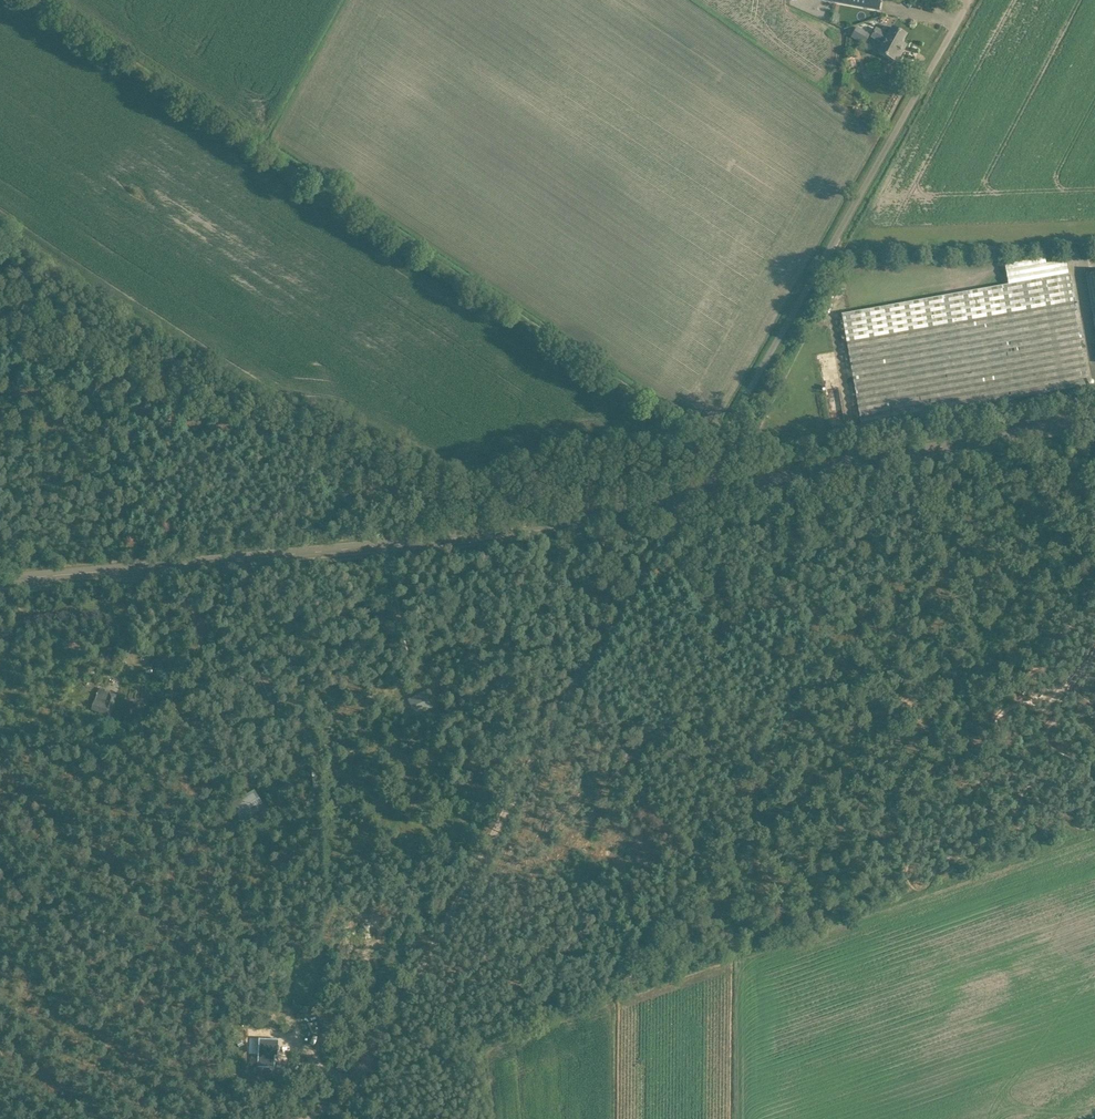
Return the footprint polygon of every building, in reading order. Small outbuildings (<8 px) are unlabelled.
[(879,10),(881,0),(823,0),(879,10)] [(851,37),(865,45),(871,34),(857,26),(851,37)] [(879,52),(887,56),(897,62),(906,45),(901,43),(906,35),(896,29),(893,28),(888,36),(877,29),(872,37),(884,44),(879,52)] [(1004,263),(1008,284),(852,312),(841,314),(860,426),(1087,386),(1085,375),(1073,302),(1068,273),(1066,260),(1046,264),(1044,256),(1004,263)] [(1094,326),(1094,273),(1086,275),(1094,326)] [(111,693),(110,692),(111,691),(100,687),(91,710),(102,714),(103,713),(110,715),(117,696),(111,694),(111,693)] [(408,699),(416,716),(438,705),(430,689),(408,699)] [(252,794),(234,804),(238,812),(256,802),(252,794)] [(259,1039),(257,1067),(275,1068),(275,1056),(278,1056),(279,1040),(259,1039)]
